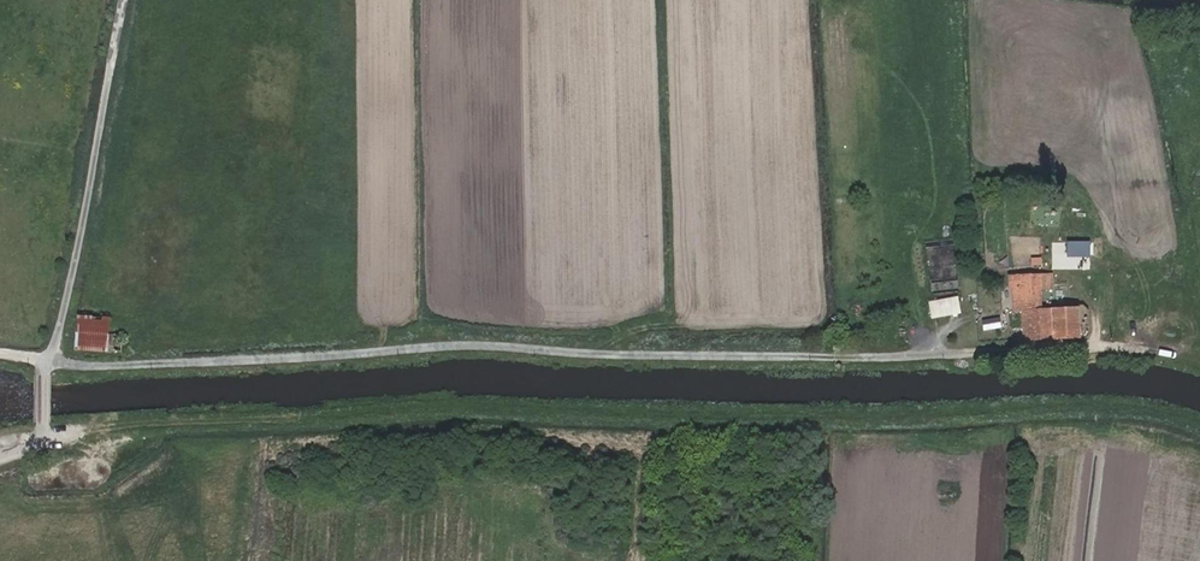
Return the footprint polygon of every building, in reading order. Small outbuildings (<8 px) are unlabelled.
[(1088,199),(1033,205),(1035,228),(1011,231),(1013,257),(1053,252),(1069,250),(1093,248),(1088,199)] [(1070,268),(1069,250),(1053,252),(1055,268),(1070,268)] [(1021,284),(1024,337),(1081,335),(1079,307),(1042,308),(1041,287),(1050,288),(1049,276),(1031,277),(1032,283),(1021,284)] [(931,318),(956,318),(957,298),(932,298),(931,318)] [(75,349),(120,352),(120,340),(115,339),(116,335),(108,334),(108,319),(80,317),(75,349)] [(981,319),(982,330),(1002,328),(1000,317),(981,319)]
